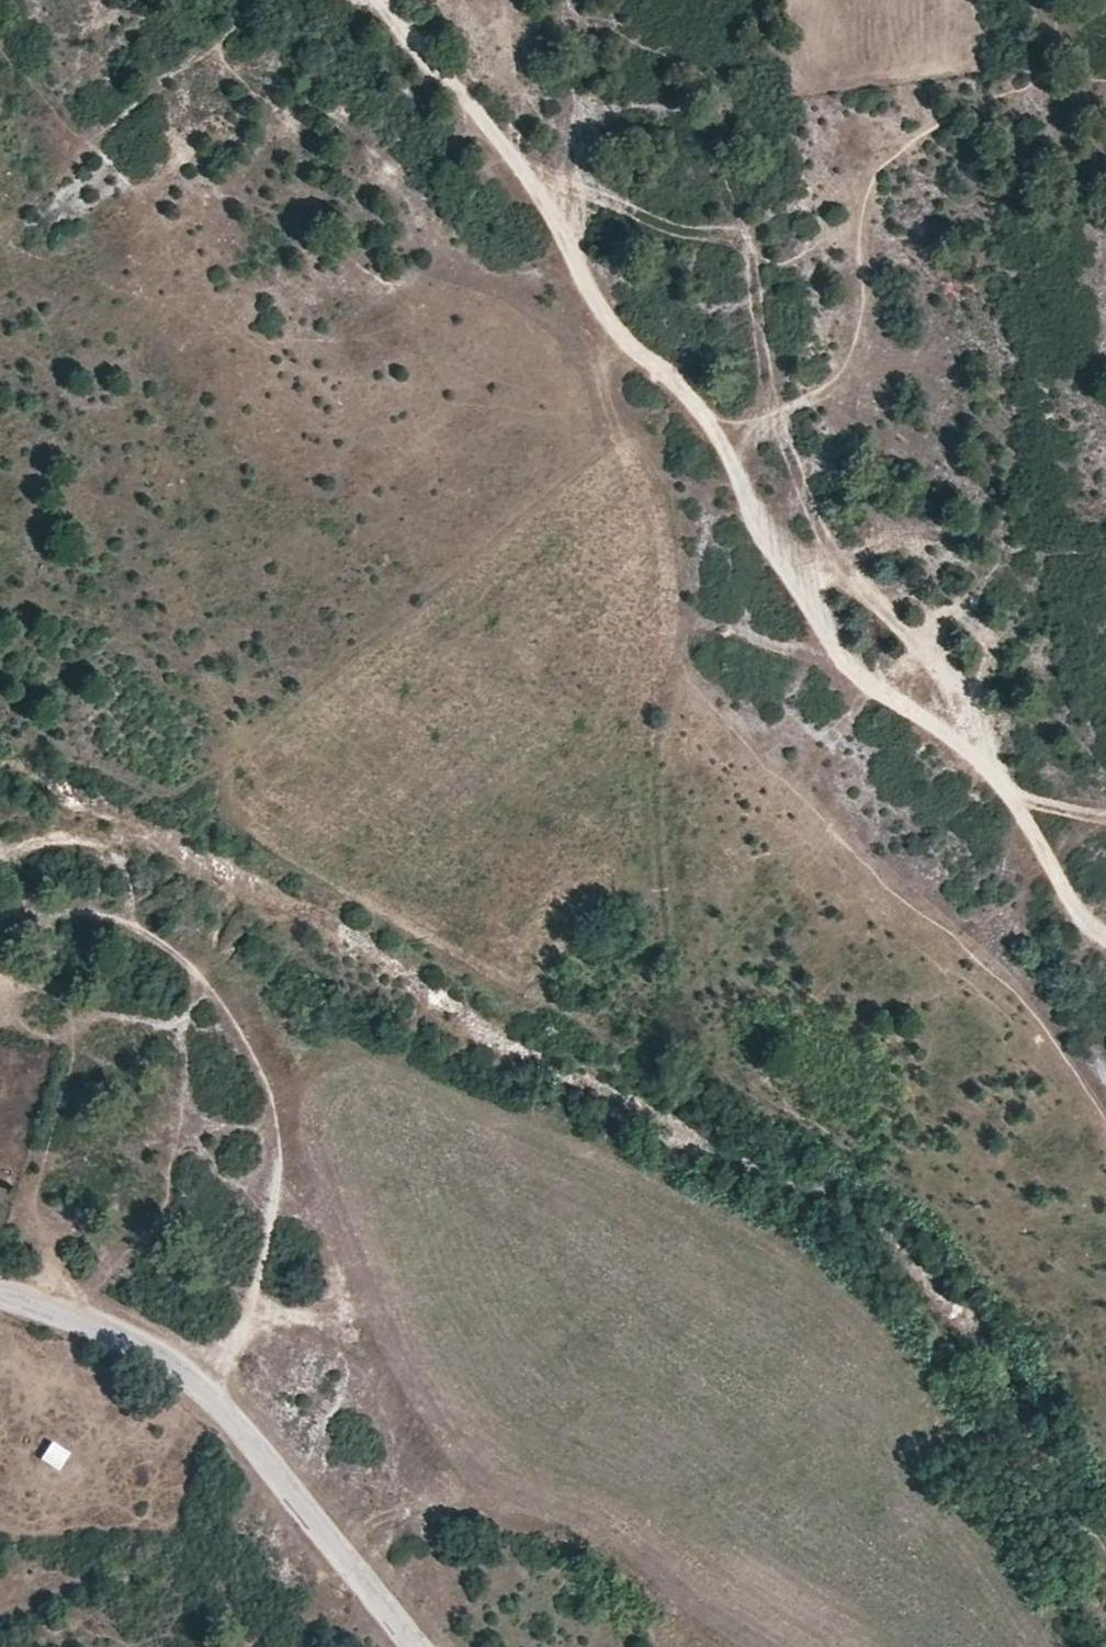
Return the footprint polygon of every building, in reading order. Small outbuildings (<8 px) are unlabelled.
[(61,1472),(72,1453),(52,1441),(41,1460),(61,1472)]
